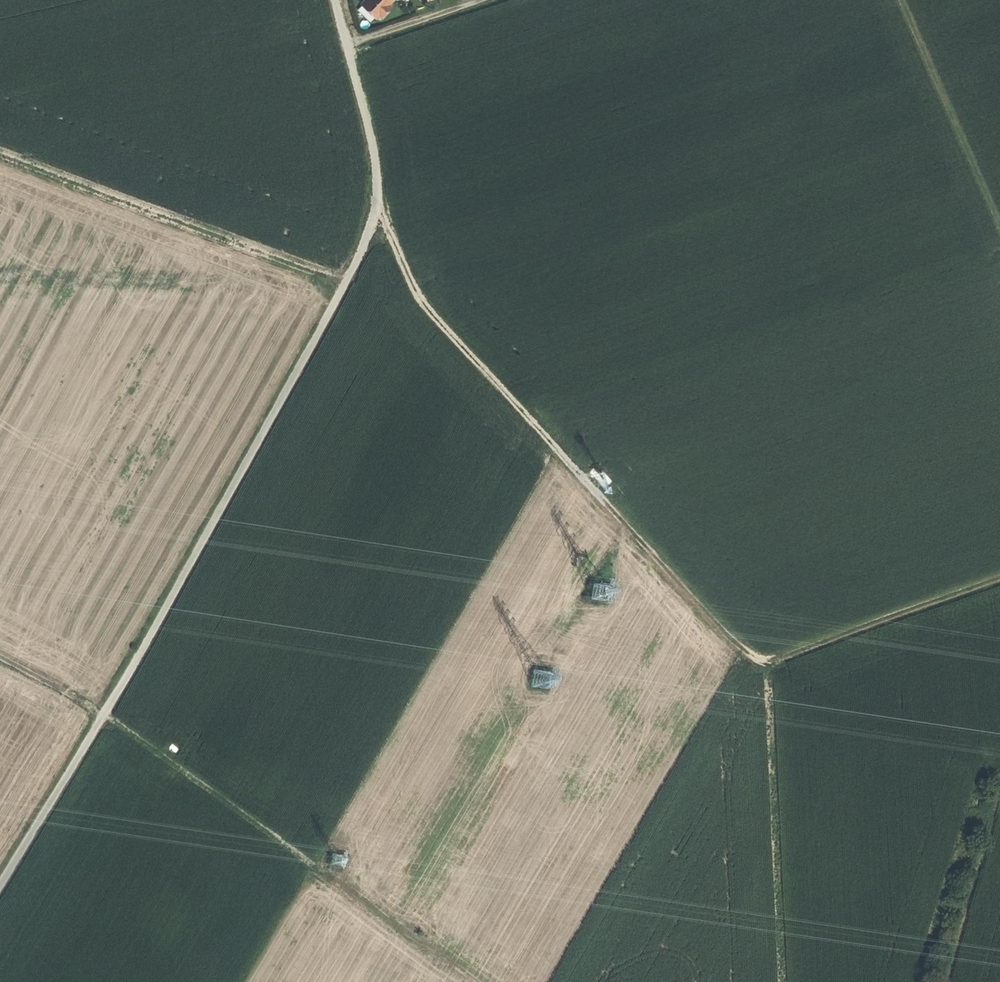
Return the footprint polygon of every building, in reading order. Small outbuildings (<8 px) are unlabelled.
[(362,2),(376,16),(377,15),(381,18),(391,8),(389,6),(393,2),(391,0),(364,0),(362,2)]
